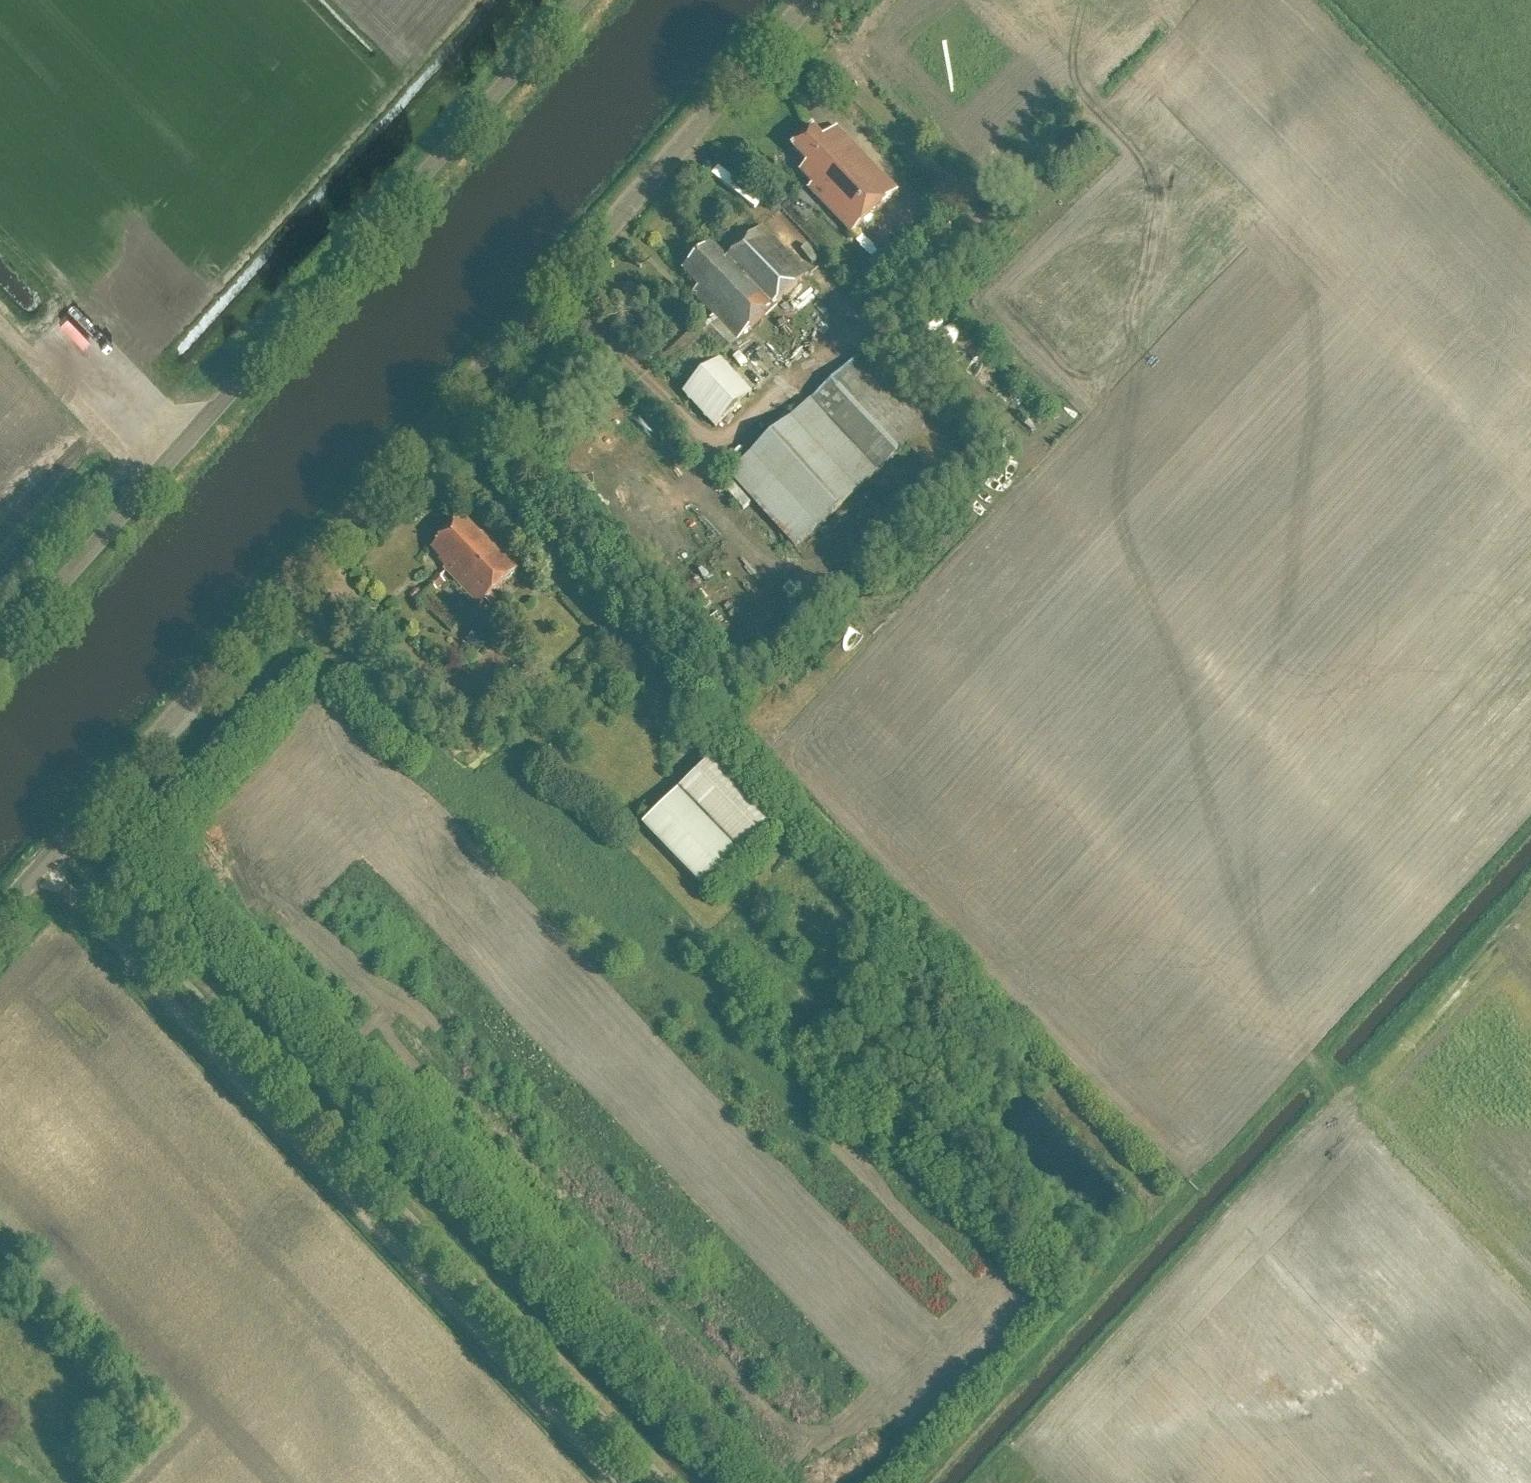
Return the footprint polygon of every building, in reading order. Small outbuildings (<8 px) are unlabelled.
[(852,237),(898,194),(837,131),(823,144),(814,133),(793,153),(808,168),(800,175),(813,188),(809,192),(852,237)] [(738,344),(808,278),(762,229),(727,263),(712,248),(684,274),(699,291),(693,297),(738,344)] [(812,405),(730,480),(796,555),(878,478),(908,452),(946,496),(989,455),(927,388),(921,393),(878,347),(812,405)] [(720,365),(684,398),(715,431),(751,398),(720,365)] [(480,609),(519,571),(490,542),(480,537),(465,521),(432,553),(447,568),(444,571),(480,609)] [(468,645),(485,655),(494,638),(477,629),(468,645)] [(747,859),(779,827),(714,760),(681,792),(747,859)] [(707,897),(747,859),(681,792),(642,830),(707,897)]
